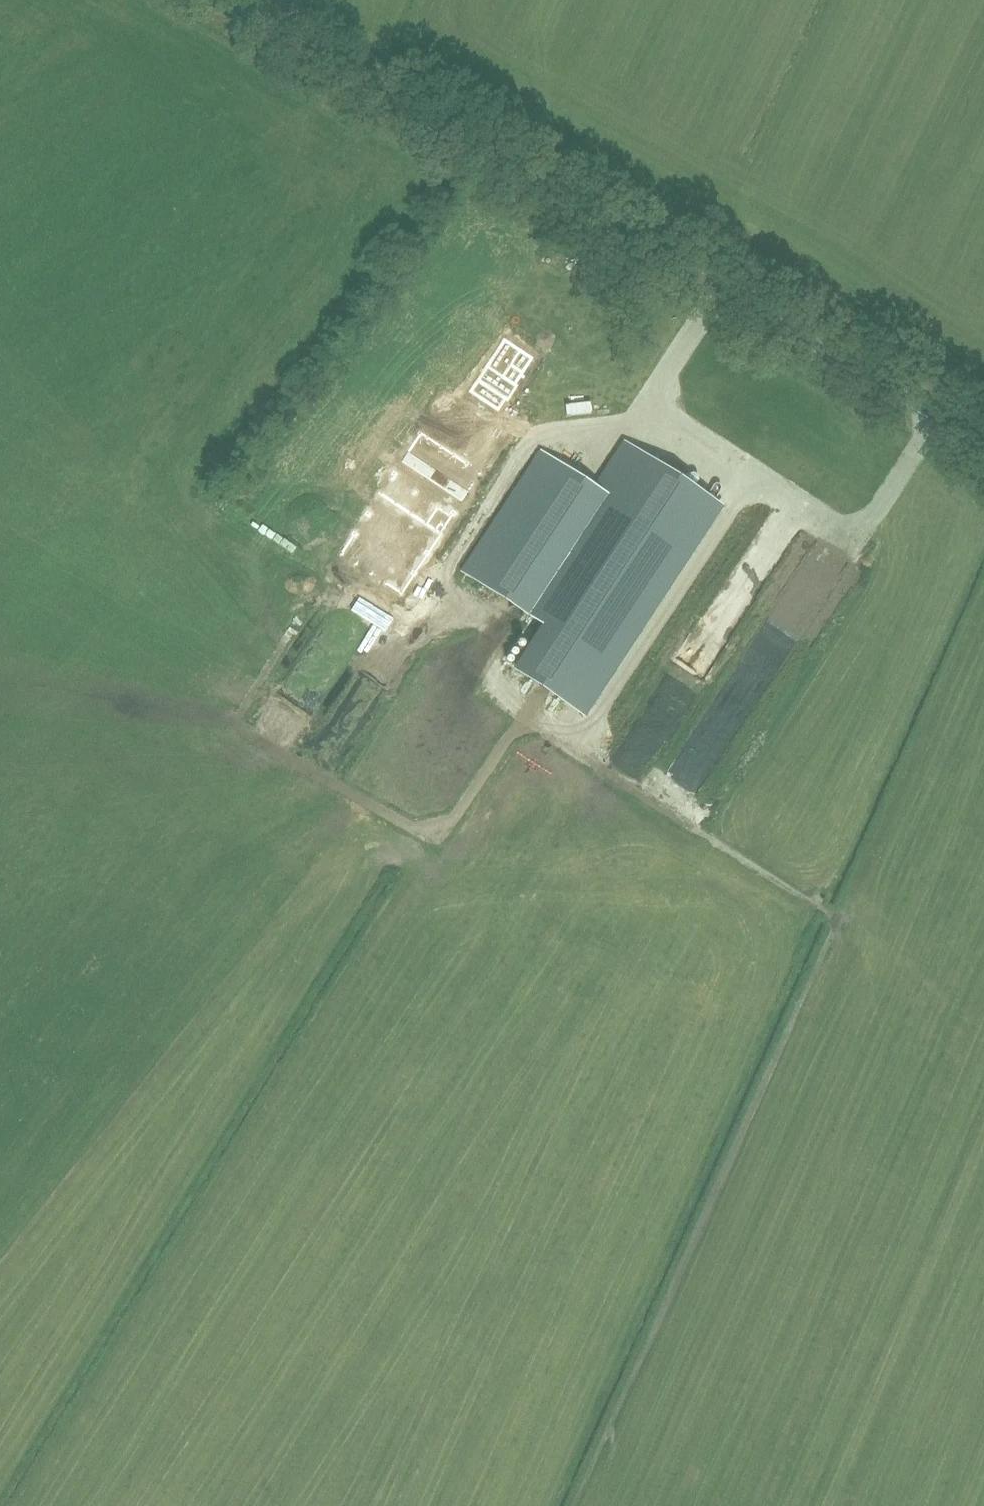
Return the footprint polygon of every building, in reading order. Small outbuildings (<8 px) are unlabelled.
[(518,385),(516,383),(533,358),(505,339),(470,391),(499,410),(506,399),(508,400),(518,385)] [(341,554),(401,594),(481,472),(421,433),(341,554)] [(625,509),(543,454),(464,571),(546,626),(625,509)]
